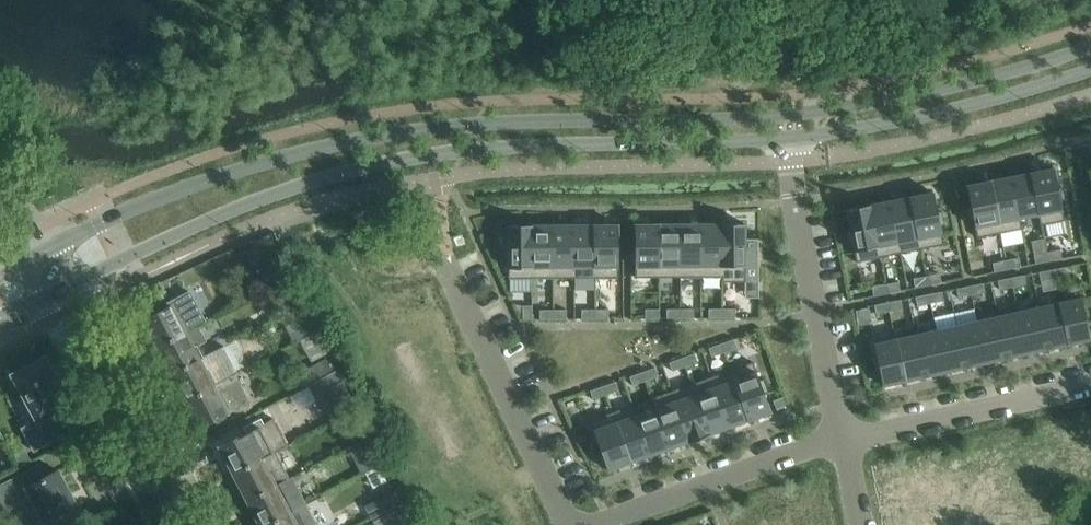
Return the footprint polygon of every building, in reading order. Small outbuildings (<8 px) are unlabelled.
[(1062,187),(1058,188),(1054,168),(1032,172),(1043,224),(1064,220),(1061,201),(1065,200),(1062,187)] [(1022,229),(1020,218),(1038,215),(1040,225),(1043,224),(1032,172),(1010,176),(1021,229),(1022,229)] [(1010,176),(988,181),(999,233),(1021,229),(1010,176)] [(988,181),(967,185),(971,205),(966,206),(969,219),(973,219),(977,238),(999,233),(988,181)] [(933,192),(911,196),(922,249),(944,244),(940,225),(944,224),(941,211),(937,212),(933,192)] [(890,201),(900,253),(922,249),(911,196),(890,201)] [(890,201),(868,205),(878,257),(900,253),(890,201)] [(868,205),(846,209),(850,230),(846,230),(849,244),(853,243),(857,262),(878,257),(868,205)] [(701,277),(722,277),(722,282),(723,282),(723,223),(701,224),(701,277)] [(745,223),(723,223),(723,282),(745,282),(745,269),(758,269),(758,238),(745,239),(745,223)] [(574,224),(552,225),(552,278),(574,278),(574,224)] [(574,224),(574,278),(596,278),(596,224),(574,224)] [(618,224),(596,224),(596,278),(618,278),(618,224)] [(657,224),(635,224),(635,277),(657,277),(657,224)] [(679,224),(657,224),(657,277),(679,277),(679,224)] [(701,277),(701,224),(679,224),(679,277),(701,277)] [(504,259),(508,259),(509,278),(531,278),(530,225),(508,225),(508,245),(504,245),(504,259)] [(530,225),(531,278),(552,278),(552,225),(530,225)] [(1060,249),(1047,252),(1049,261),(1062,258),(1060,249)] [(1047,252),(1034,254),(1036,264),(1049,261),(1047,252)] [(1021,266),(1019,257),(1006,260),(1007,269),(1021,266)] [(994,272),(1007,269),(1006,260),(993,263),(994,272)] [(1052,269),(1054,278),(1067,276),(1065,267),(1052,269)] [(1039,272),(1041,281),(1054,278),(1052,269),(1039,272)] [(939,273),(926,276),(928,285),(941,282),(939,273)] [(1013,287),(1026,284),(1024,275),(1011,277),(1013,287)] [(926,276),(913,279),(915,288),(928,285),(926,276)] [(1013,287),(1011,277),(998,280),(1000,289),(1013,287)] [(885,284),(887,293),(900,291),(898,282),(885,284)] [(971,295),(985,292),(983,283),(970,286),(971,295)] [(885,284),(872,287),(874,296),(887,293),(885,284)] [(958,297),(971,295),(970,286),(956,288),(958,297)] [(199,326),(199,325),(206,322),(189,291),(167,303),(169,307),(144,320),(151,333),(147,334),(155,349),(199,326)] [(942,291),(928,294),(930,303),(943,300),(942,291)] [(292,310),(302,305),(296,294),(286,300),(292,310)] [(915,297),(917,306),(930,303),(928,294),(915,297)] [(1090,339),(1081,297),(1060,302),(1070,344),(1090,339)] [(889,311),(902,309),(900,300),(887,302),(889,311)] [(876,314),(889,311),(887,302),(874,305),(876,314)] [(1070,344),(1060,302),(1039,307),(1049,348),(1070,344)] [(302,305),(292,310),(307,337),(316,332),(307,315),(307,314),(302,305)] [(523,319),(532,319),(532,305),(523,305),(523,319)] [(1039,307),(1019,311),(1028,353),(1049,348),(1039,307)] [(722,308),(709,308),(709,318),(722,318),(722,308)] [(722,308),(722,318),(735,317),(735,308),(722,308)] [(595,309),(582,309),(582,319),(595,318),(595,309)] [(595,309),(595,318),(608,318),(608,309),(595,309)] [(645,318),(659,318),(659,309),(645,309),(645,318)] [(680,309),(667,309),(667,318),(680,318),(680,309)] [(693,309),(680,309),(680,318),(693,318),(693,309)] [(553,310),(540,310),(540,319),(553,319),(553,310)] [(553,310),(553,319),(566,319),(566,310),(553,310)] [(1028,353),(1019,311),(998,316),(1007,358),(1028,353)] [(998,316),(977,321),(987,362),(1007,358),(998,316)] [(987,362),(977,321),(956,325),(966,367),(987,362)] [(956,325),(936,330),(945,372),(966,367),(956,325)] [(161,362),(165,360),(172,373),(213,352),(213,350),(203,355),(198,346),(208,341),(199,326),(155,349),(161,362)] [(945,372),(936,330),(915,335),(924,376),(945,372)] [(915,335),(894,339),(904,381),(924,376),(915,335)] [(724,352),(737,347),(734,339),(721,343),(724,352)] [(904,381),(894,339),(874,344),(883,386),(904,381)] [(712,356),(724,352),(721,343),(709,348),(712,356)] [(175,389),(183,403),(233,376),(223,357),(218,360),(213,352),(172,373),(179,387),(175,389)] [(694,353),(682,358),(685,366),(697,362),(694,353)] [(69,405),(60,389),(62,387),(54,373),(52,374),(44,358),(12,375),(37,420),(21,428),(34,451),(62,436),(54,421),(52,421),(49,415),(69,405)] [(669,362),(672,371),(685,366),(682,358),(669,362)] [(308,387),(335,373),(328,360),(301,374),(308,387)] [(753,362),(732,369),(750,420),(771,412),(764,393),(768,391),(763,379),(759,380),(753,362)] [(642,372),(645,380),(658,376),(655,367),(642,372)] [(732,369),(712,376),(730,427),(750,420),(732,369)] [(630,376),(633,385),(645,380),(642,372),(630,376)] [(335,373),(313,384),(317,393),(339,381),(335,373)] [(200,427),(219,417),(226,413),(227,415),(243,407),(242,405),(247,402),(233,376),(183,403),(190,416),(193,414),(200,427)] [(712,376),(692,383),(710,434),(730,427),(712,376)] [(317,393),(315,394),(327,418),(352,405),(339,381),(317,393)] [(606,395),(618,390),(615,381),(603,386),(606,395)] [(673,390),(671,391),(690,442),(692,442),(711,435),(710,434),(692,383),(673,390)] [(606,395),(603,386),(590,390),(593,399),(606,395)] [(653,397),(652,398),(670,448),(671,448),(688,441),(689,443),(690,442),(671,391),(653,397)] [(637,415),(636,415),(650,455),(651,455),(670,448),(652,398),(650,398),(654,408),(637,415)] [(632,405),(612,412),(631,462),(650,455),(636,415),(632,405)] [(612,412),(590,420),(608,470),(631,462),(612,412)] [(239,436),(220,446),(226,459),(222,461),(229,475),(275,451),(288,445),(273,418),(261,424),(259,419),(243,427),(246,431),(246,432),(239,436)] [(362,424),(351,430),(356,441),(367,435),(362,424)] [(356,441),(350,444),(354,453),(372,444),(367,435),(356,441)] [(288,477),(283,467),(275,451),(229,475),(236,488),(241,486),(248,500),(293,477),(292,476),(288,477)] [(4,511),(24,501),(37,524),(46,524),(78,508),(59,472),(59,471),(46,477),(40,464),(0,485),(0,503),(4,511)] [(293,477),(248,500),(254,513),(250,515),(255,524),(268,524),(307,504),(293,477)] [(372,517),(399,504),(393,492),(367,505),(372,517)] [(307,504),(268,524),(318,524),(307,504)] [(407,519),(401,507),(374,521),(376,524),(396,524),(407,519)]
